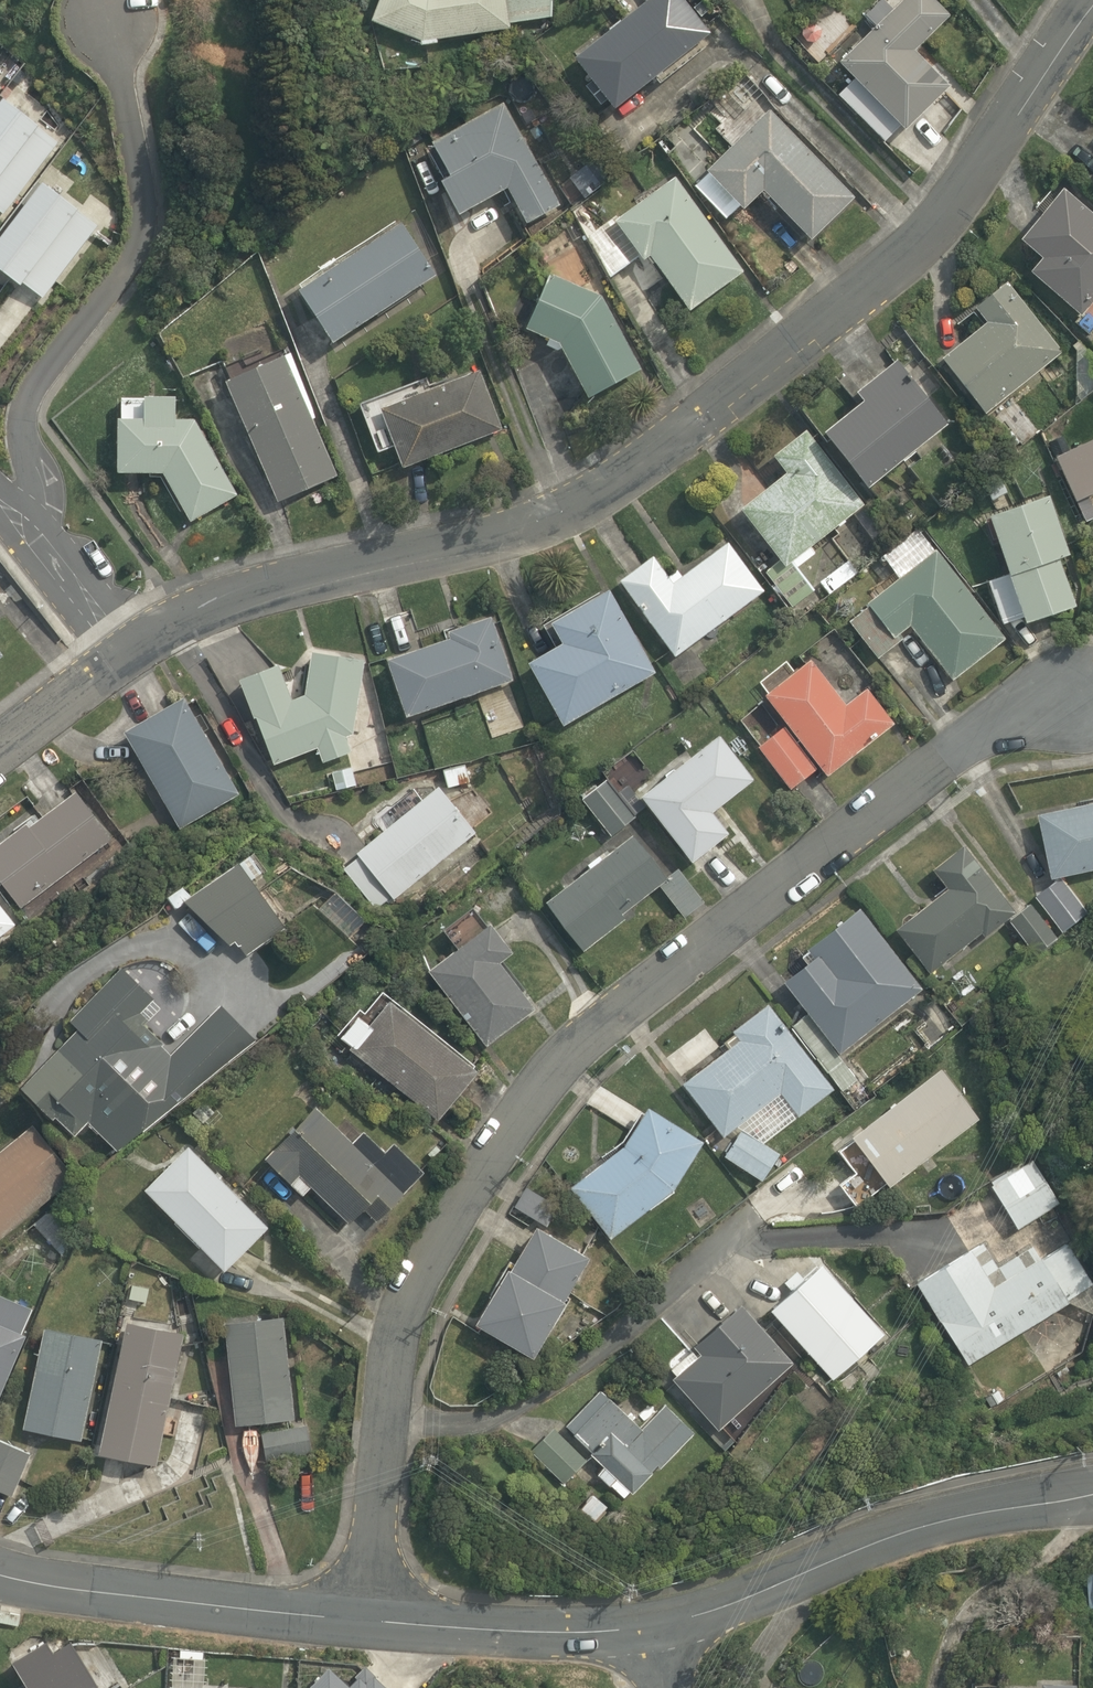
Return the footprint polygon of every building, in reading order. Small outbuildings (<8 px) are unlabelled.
[(553,18),(554,0),(381,0),(372,22),(421,41),(422,46),(439,43),(438,39),(512,30),(511,23),(553,18)] [(575,57),(616,108),(713,31),(687,0),(647,0),(575,57)] [(906,130),(951,86),(916,51),(951,16),(935,0),(904,0),(892,12),(881,2),(866,16),(877,26),(840,62),(855,78),(839,95),(886,142),(902,126),(906,130)] [(58,143),(2,100),(0,103),(0,212),(4,215),(58,143)] [(527,223),(560,205),(504,103),(432,142),(452,175),(442,181),(460,216),(509,188),(527,223)] [(812,240),(855,196),(771,110),(708,169),(711,172),(696,186),(727,220),(741,206),(745,209),(765,190),(812,240)] [(645,260),(651,256),(690,311),(745,271),(677,177),(618,218),(617,216),(589,236),(610,278),(641,255),(645,260)] [(98,226),(42,183),(0,238),(0,271),(20,286),(22,283),(43,299),(98,226)] [(1065,185),(1022,237),(1043,256),(1032,270),(1083,315),(1092,303),(1092,210),(1065,185)] [(335,343),(436,275),(402,223),(300,289),(335,343)] [(603,296),(552,273),(527,328),(550,339),(547,345),(559,351),(561,347),(589,398),(642,369),(603,296)] [(988,320),(944,356),(988,412),(1063,351),(1009,280),(977,305),(988,320)] [(292,353),(226,381),(278,502),(339,476),(314,420),(317,418),(292,353)] [(864,398),(825,429),(870,486),(951,421),(899,357),(857,389),(864,398)] [(405,467),(503,429),(481,369),(427,391),(424,386),(414,390),(416,395),(382,408),(405,467)] [(146,418),(120,418),(119,473),(165,474),(192,522),(239,495),(196,419),(176,418),(177,397),(147,397),(146,418)] [(742,507),(781,559),(767,570),(794,606),(815,589),(798,566),(817,552),(812,546),(839,524),(841,526),(847,520),(846,519),(866,503),(808,429),(775,454),(787,470),(742,507)] [(1057,455),(1078,499),(1092,492),(1092,439),(1057,455)] [(991,513),(1011,573),(989,580),(1004,624),(1025,616),(1027,621),(1077,604),(1061,556),(1072,553),(1052,494),(991,513)] [(655,554),(621,578),(677,656),(766,590),(729,541),(683,575),(679,568),(670,575),(655,554)] [(871,604),(850,620),(879,657),(905,637),(902,632),(912,625),(954,679),(1007,637),(937,548),(869,602),(871,604)] [(564,641),(530,660),(565,724),(658,671),(610,587),(553,621),(564,641)] [(447,638),(389,657),(408,715),(513,679),(492,615),(444,630),(447,638)] [(293,699),(280,663),(241,678),(256,716),(258,715),(276,763),(318,747),(324,761),(353,751),(348,734),(354,732),(366,660),(314,650),(306,694),(293,699)] [(812,658),(766,693),(829,774),(896,723),(869,687),(847,703),(812,658)] [(186,696),(125,729),(180,829),(241,794),(186,696)] [(785,725),(760,745),(792,788),(818,767),(785,725)] [(642,793),(693,861),(731,832),(715,810),(756,778),(720,733),(642,793)] [(467,763),(443,769),(449,787),(471,781),(467,763)] [(582,797),(612,835),(638,814),(608,777),(582,797)] [(477,832),(439,785),(357,852),(361,856),(344,869),(375,910),(393,897),(395,900),(477,832)] [(28,821),(0,843),(0,878),(22,909),(114,837),(80,788),(30,824),(28,821)] [(1052,877),(1092,868),(1092,801),(1039,812),(1052,877)] [(622,913),(668,877),(634,833),(603,857),(601,854),(589,863),(591,867),(548,900),(585,949),(626,917),(622,913)] [(949,888),(896,928),(932,972),(983,933),(986,936),(1017,911),(965,843),(934,868),(949,888)] [(251,854),(192,894),(185,886),(169,896),(177,908),(187,901),(231,945),(236,940),(248,955),(287,926),(254,878),(263,872),(251,854)] [(1091,912),(1063,877),(1037,897),(1064,933),(1091,912)] [(18,924),(0,900),(0,937),(18,924)] [(1060,937),(1031,903),(1010,920),(1038,955),(1060,937)] [(862,907),(809,947),(816,956),(785,980),(810,1012),(793,1025),(843,1091),(859,1079),(839,1053),(924,988),(862,907)] [(514,950),(492,921),(429,968),(488,1046),(537,1008),(501,961),(514,950)] [(155,996),(124,967),(72,1020),(79,1027),(24,1085),(55,1117),(58,1115),(77,1134),(89,1121),(118,1149),(257,1039),(222,1004),(173,1054),(163,1045),(165,1043),(146,1024),(152,1018),(144,1011),(155,996)] [(836,1089),(769,1003),(734,1030),(741,1038),(684,1082),(725,1136),(781,1092),(800,1115),(836,1089)] [(352,1045),(349,1048),(439,1120),(480,1069),(404,1008),(399,1014),(387,1005),(371,1024),(359,1014),(341,1036),(352,1045)] [(942,1067),(854,1134),(891,1185),(981,1119),(942,1067)] [(354,1141),(317,1105),(267,1158),(304,1195),(312,1186),(350,1223),(365,1208),(377,1221),(426,1170),(395,1141),(386,1150),(366,1131),(354,1141)] [(676,1188),(705,1140),(650,1106),(624,1144),(571,1186),(612,1238),(676,1188)] [(0,1147),(0,1235),(2,1238),(77,1177),(32,1121),(0,1147)] [(782,1153),(743,1128),(726,1156),(764,1181),(782,1153)] [(189,1143),(146,1187),(227,1269),(270,1226),(189,1143)] [(1033,1158),(991,1184),(1019,1228),(1061,1202),(1033,1158)] [(514,1206),(548,1226),(561,1205),(527,1185),(514,1206)] [(538,1225),(514,1267),(510,1265),(477,1322),(536,1355),(569,1299),(567,1297),(591,1255),(538,1225)] [(919,1281),(969,1363),(1070,1301),(1092,1312),(1092,1281),(1068,1243),(1043,1258),(1033,1242),(999,1262),(985,1239),(919,1281)] [(888,1332),(824,1261),(772,1308),(833,1379),(888,1332)] [(27,1334),(23,1333),(34,1308),(0,1293),(0,1397),(27,1334)] [(702,1352),(674,1377),(720,1431),(796,1362),(742,1302),(695,1344),(702,1352)] [(285,1315),(226,1321),(237,1425),(295,1418),(285,1315)] [(186,1332),(129,1319),(101,1451),(158,1464),(186,1332)] [(104,1339),(46,1326),(24,1427),(82,1439),(104,1339)] [(601,1390),(567,1426),(593,1452),(592,1453),(605,1466),(598,1473),(611,1486),(612,1485),(625,1497),(631,1491),(633,1493),(655,1471),(653,1470),(659,1464),(661,1467),(695,1433),(667,1404),(643,1428),(610,1396),(609,1397),(601,1390)] [(307,1424),(262,1432),(268,1463),(312,1455),(307,1424)] [(565,1483),(588,1459),(555,1426),(531,1450),(565,1483)] [(13,1495),(33,1452),(0,1437),(0,1489),(13,1495)] [(15,1656),(33,1687),(103,1687),(73,1637),(55,1647),(49,1636),(15,1656)] [(376,1670),(374,1672),(367,1665),(350,1680),(332,1662),(305,1687),(393,1687),(376,1670)]
